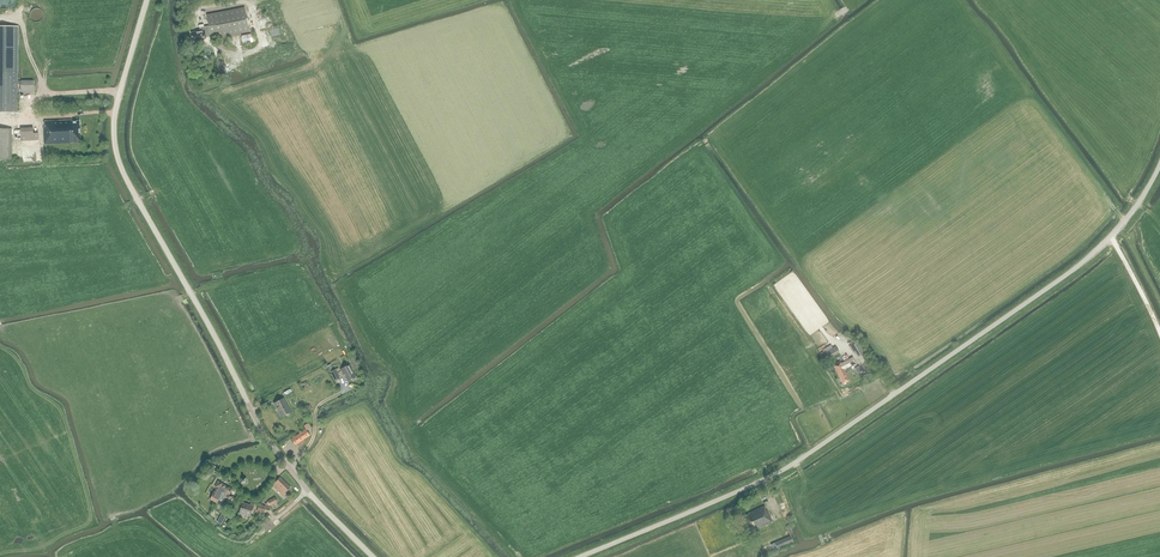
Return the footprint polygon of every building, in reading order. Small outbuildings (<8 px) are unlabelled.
[(212,39),(250,32),(245,7),(207,15),(209,26),(200,28),(201,31),(192,33),(193,41),(207,39),(207,37),(211,37),(212,39)] [(44,10),(35,9),(34,19),(43,19),(44,10)] [(0,27),(0,113),(17,113),(18,92),(21,92),(21,94),(33,94),(33,81),(21,81),(18,82),(18,27),(0,27)] [(244,44),(256,41),(254,34),(242,36),(244,44)] [(44,144),(81,143),(80,121),(72,121),(72,120),(44,121),(45,127),(44,128),(44,144)] [(21,129),(21,130),(15,130),(15,137),(21,137),(21,141),(39,140),(38,133),(33,134),(33,128),(21,129)] [(0,129),(0,160),(12,160),(12,129),(0,129)] [(859,341),(856,342),(855,339),(849,342),(851,345),(849,346),(853,352),(855,351),(857,355),(858,356),(865,353),(864,352),(859,341)] [(839,352),(835,346),(824,353),(828,359),(839,352)] [(844,369),(855,364),(852,358),(841,364),(841,362),(834,365),(843,384),(850,381),(844,369)] [(350,365),(341,369),(344,374),(348,381),(355,377),(352,370),(352,369),(350,365)] [(340,378),(335,370),(331,372),(335,380),(340,378)] [(281,417),(291,412),(284,398),(274,403),(281,417)] [(306,429),(292,439),(296,445),(310,435),(308,431),(307,430),(306,429)] [(283,495),(291,487),(280,477),(272,485),(283,495)] [(210,499),(216,502),(220,497),(223,491),(225,492),(226,490),(229,487),(219,481),(215,487),(214,486),(210,492),(213,494),(210,499)] [(220,497),(216,502),(224,506),(227,501),(232,503),(235,497),(230,495),(233,489),(229,487),(226,490),(225,492),(223,491),(220,497)] [(276,499),(275,497),(268,501),(268,502),(267,502),(269,506),(270,505),(278,502),(279,501),(278,498),(276,499)] [(251,516),(254,504),(251,503),(250,505),(242,503),(240,513),(251,516)] [(264,513),(266,506),(259,504),(257,511),(264,513)] [(751,532),(773,522),(768,511),(767,511),(764,506),(749,513),(750,514),(743,517),(751,532)] [(778,549),(794,542),(791,535),(775,543),(778,549)]
